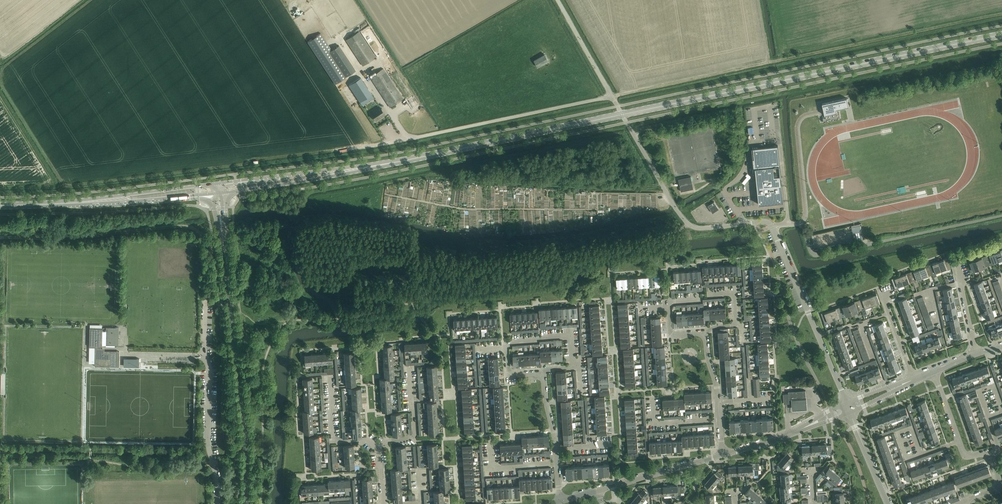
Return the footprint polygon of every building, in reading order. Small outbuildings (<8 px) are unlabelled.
[(362,65),(375,56),(361,35),(359,32),(346,41),(348,44),(362,65)] [(317,35),(307,41),(335,84),(345,77),(345,76),(329,52),(328,52),(317,35)] [(356,69),(339,44),(329,51),(346,76),(356,69)] [(538,67),(549,61),(545,54),(534,60),(538,67)] [(390,107),(403,98),(383,68),(370,77),(390,107)] [(368,96),(370,100),(374,97),(360,77),(349,85),(362,105),(366,103),(363,99),(368,96)] [(847,98),(822,103),(825,118),(822,118),(823,122),(840,118),(839,115),(838,115),(836,109),(849,106),(847,98)] [(382,116),(385,114),(380,107),(371,113),(374,117),(373,118),(374,118),(375,120),(381,116),(382,116)] [(781,177),(778,145),(753,148),(754,158),(753,158),(754,171),(755,171),(759,204),(783,201),(781,177)] [(678,179),(681,191),(693,188),(690,176),(678,179)] [(713,213),(719,209),(714,201),(708,205),(713,213)] [(860,225),(851,226),(853,233),(861,231),(860,225)] [(988,265),(998,261),(995,252),(985,256),(988,265)] [(979,268),(988,265),(985,256),(976,259),(979,268)] [(950,268),(946,258),(947,259),(938,262),(941,271),(950,268)] [(979,268),(976,259),(967,262),(971,272),(971,271),(979,268)] [(756,263),(756,260),(750,260),(750,264),(752,264),(752,269),(762,268),(762,263),(756,263)] [(937,275),(936,273),(941,271),(938,262),(929,265),(932,274),(933,277),(937,275)] [(922,278),(932,274),(929,265),(919,269),(922,278)] [(915,287),(919,285),(917,280),(922,278),(919,269),(910,272),(913,281),(915,287)] [(680,281),(679,272),(674,272),(673,272),(673,274),(670,274),(670,281),(674,281),(674,282),(680,281)] [(904,285),(913,281),(910,272),(900,276),(904,285)] [(904,285),(900,276),(892,279),(891,278),(895,289),(895,288),(904,285)] [(976,290),(984,287),(982,281),(974,284),(976,290)] [(978,296),(986,293),(984,287),(976,290),(978,296)] [(880,303),(876,293),(876,294),(867,297),(870,306),(879,302),(880,303)] [(980,302),(988,299),(986,293),(978,296),(980,302)] [(945,302),(954,300),(953,294),(944,295),(945,302)] [(867,313),(865,308),(870,306),(867,297),(858,300),(861,309),(864,315),(867,313)] [(900,306),(909,303),(906,297),(898,300),(900,306)] [(982,307),(990,304),(988,299),(980,302),(982,307)] [(851,313),(861,309),(858,300),(848,304),(851,313)] [(596,305),(595,301),(589,302),(589,306),(590,311),(599,310),(599,305),(596,305)] [(903,312),(911,309),(909,303),(900,306),(903,312)] [(842,316),(851,313),(848,304),(839,307),(842,316)] [(984,313),(992,310),(990,304),(982,307),(984,313)] [(833,320),(842,316),(839,307),(830,311),(833,320)] [(905,318),(913,315),(911,309),(903,312),(905,318)] [(986,319),(992,317),(995,316),(992,310),(984,313),(986,319)] [(833,320),(830,311),(821,314),(821,313),(825,324),(825,323),(833,320)] [(949,320),(958,318),(956,312),(948,314),(949,320)] [(907,324),(915,321),(913,315),(905,318),(907,324)] [(909,330),(917,327),(915,321),(907,324),(909,330)] [(876,331),(884,328),(882,322),(874,325),(876,331)] [(998,334),(994,323),(992,324),(993,327),(990,328),(987,329),(989,335),(992,334),(993,336),(998,334)] [(118,345),(119,327),(106,327),(106,344),(118,345)] [(911,336),(919,333),(917,327),(909,330),(911,336)] [(90,328),(89,347),(95,347),(95,349),(94,366),(111,366),(116,366),(118,366),(119,366),(119,351),(117,351),(102,351),(102,328),(97,328),(90,328)] [(718,337),(728,336),(728,331),(728,328),(720,329),(720,331),(718,331),(718,337)] [(879,337),(887,334),(884,328),(876,331),(879,337)] [(835,340),(843,337),(841,330),(832,333),(835,340)] [(881,343),(889,340),(887,334),(879,337),(881,343)] [(921,343),(919,337),(918,335),(912,337),(913,342),(916,341),(918,344),(915,345),(918,353),(924,351),(921,343)] [(942,335),(932,339),(935,347),(941,345),(940,343),(944,342),(942,335)] [(837,346),(845,343),(843,337),(835,340),(837,346)] [(929,349),(935,347),(932,339),(926,341),(929,349)] [(883,349),(891,346),(889,340),(881,343),(883,349)] [(924,351),(929,349),(926,341),(921,343),(924,351)] [(839,351),(847,348),(845,343),(837,346),(839,351)] [(885,354),(893,351),(891,346),(883,349),(885,354)] [(841,357),(849,354),(847,348),(839,351),(841,357)] [(887,360),(895,357),(893,351),(885,354),(887,360)] [(843,363),(852,360),(849,354),(841,357),(843,363)] [(889,366),(897,363),(895,357),(887,360),(889,366)] [(139,358),(127,358),(126,366),(139,367),(139,363),(139,358)] [(846,369),(853,366),(854,366),(852,360),(843,363),(846,369)] [(898,362),(897,363),(889,366),(887,367),(890,375),(896,373),(895,370),(899,369),(899,367),(900,366),(898,362)] [(981,368),(984,376),(990,374),(987,366),(981,368)] [(875,378),(882,375),(879,367),(872,370),(875,378)] [(981,368),(975,370),(978,378),(978,380),(984,377),(984,376),(981,368)] [(770,375),(769,369),(759,370),(760,376),(759,376),(760,376),(761,380),(769,379),(769,375),(770,375)] [(870,380),(875,378),(872,370),(867,372),(870,380)] [(972,380),(978,378),(975,370),(969,372),(972,380)] [(864,382),(870,380),(867,372),(861,374),(864,382)] [(966,382),(972,380),(969,372),(963,374),(966,382)] [(864,382),(861,374),(855,376),(855,374),(852,375),(854,382),(857,381),(858,384),(864,382)] [(957,376),(960,384),(966,382),(963,374),(957,376)] [(952,390),(956,388),(955,386),(960,384),(957,376),(952,378),(953,381),(950,382),(952,390)] [(805,390),(799,390),(793,391),(788,391),(788,393),(783,393),(784,403),(789,403),(789,399),(790,399),(806,398),(805,390)] [(961,403),(968,400),(966,394),(958,397),(961,403)] [(807,410),(806,398),(790,399),(791,411),(807,410)] [(919,409),(927,406),(925,400),(917,403),(918,406),(912,409),(910,403),(907,404),(909,412),(911,412),(919,409)] [(963,409),(970,406),(968,400),(961,403),(963,409)] [(921,415),(929,412),(927,406),(919,409),(921,415)] [(965,414),(972,412),(970,406),(963,409),(965,414)] [(903,417),(904,417),(908,415),(906,407),(900,409),(903,417)] [(897,419),(903,417),(900,409),(894,411),(897,419)] [(891,421),(897,419),(894,411),(888,413),(891,421)] [(923,421),(931,418),(929,412),(921,415),(923,421)] [(967,420),(975,417),(972,412),(965,414),(967,420)] [(885,423),(891,421),(888,413),(882,415),(885,423)] [(879,426),(885,423),(882,415),(876,417),(879,426)] [(870,429),(873,428),(879,426),(876,417),(870,419),(871,423),(868,424),(870,429)] [(969,426),(977,423),(975,417),(967,420),(969,426)] [(925,426),(933,423),(931,418),(923,421),(925,426)] [(729,421),(729,419),(726,419),(726,427),(730,427),(730,431),(735,430),(735,420),(729,421)] [(927,432),(936,429),(933,423),(925,426),(927,432)] [(971,432),(979,429),(977,423),(969,426),(971,432)] [(930,438),(938,435),(936,429),(927,432),(930,438)] [(973,438),(981,435),(979,429),(971,432),(973,438)] [(927,443),(928,445),(940,441),(938,435),(930,438),(931,442),(927,443)] [(975,444),(983,441),(981,435),(973,438),(975,444)] [(879,445),(887,442),(885,436),(877,439),(879,445)] [(826,445),(826,442),(823,442),(823,444),(819,444),(820,453),(820,456),(827,455),(827,454),(832,454),(831,444),(826,445)] [(881,451),(889,448),(887,442),(879,445),(881,451)] [(806,445),(805,443),(802,444),(802,447),(799,447),(800,456),(803,456),(803,454),(810,454),(809,446),(809,445),(806,445)] [(816,444),(816,443),(812,443),(812,446),(809,446),(810,454),(810,455),(813,455),(813,453),(820,453),(819,444),(816,444)] [(883,456),(891,453),(889,448),(881,451),(883,456)] [(797,456),(794,454),(790,450),(788,453),(786,451),(784,453),(785,454),(783,457),(789,463),(790,462),(793,458),(795,459),(797,456)] [(886,462),(893,459),(891,453),(883,456),(886,462)] [(788,469),(791,466),(791,464),(789,463),(783,457),(780,460),(779,459),(777,461),(779,463),(777,465),(784,471),(786,469),(787,470),(788,469)] [(952,462),(950,457),(946,459),(946,458),(940,460),(943,468),(949,466),(948,464),(952,462)] [(888,468),(895,465),(893,459),(886,462),(888,468)] [(937,470),(943,468),(940,460),(934,463),(937,470)] [(742,465),(742,463),(738,464),(739,467),(736,467),(736,474),(736,476),(739,476),(739,474),(746,473),(745,465),(742,465)] [(753,466),(752,463),(749,463),(749,465),(745,465),(746,473),(753,473),(753,476),(759,475),(758,468),(756,469),(756,465),(753,466)] [(931,472),(937,470),(934,463),(928,465),(931,472)] [(568,467),(568,464),(562,465),(563,474),(566,473),(566,477),(567,477),(572,476),(571,467),(568,467)] [(732,466),(732,464),(728,464),(729,467),(726,468),(726,473),(726,477),(729,477),(729,475),(736,474),(736,467),(736,466),(732,466)] [(832,469),(833,468),(830,465),(828,468),(826,466),(820,473),(823,475),(824,473),(829,478),(835,471),(832,469)] [(890,474),(897,471),(895,465),(888,468),(890,474)] [(925,475),(931,472),(928,465),(923,467),(925,475)] [(991,474),(987,465),(984,466),(985,467),(982,469),(981,467),(984,476),(988,475),(988,474),(990,473),(990,474),(991,474)] [(920,477),(925,475),(923,467),(917,469),(920,477)] [(984,476),(981,467),(978,468),(979,470),(975,471),(975,470),(974,470),(977,478),(978,478),(978,479),(982,477),(982,476),(984,476)] [(913,479),(920,477),(917,469),(911,471),(913,479)] [(977,478),(974,470),(972,471),(972,472),(969,473),(969,472),(967,472),(970,481),(971,480),(972,481),(976,479),(975,479),(977,478)] [(721,474),(717,471),(715,473),(713,471),(711,474),(712,475),(710,477),(716,483),(720,479),(721,480),(724,477),(721,474)] [(835,471),(829,478),(827,480),(832,485),(833,484),(835,486),(841,479),(839,477),(841,475),(838,472),(837,474),(835,471)] [(892,480),(900,477),(897,471),(890,474),(892,480)] [(970,481),(967,472),(966,473),(966,474),(963,476),(962,474),(961,475),(964,483),(965,483),(969,482),(969,481),(970,481)] [(964,483),(961,475),(959,475),(960,477),(956,478),(956,476),(954,477),(957,486),(958,486),(959,485),(959,486),(963,484),(963,483),(964,483)] [(716,483),(710,477),(707,480),(706,479),(704,482),(706,484),(704,486),(711,492),(712,490),(711,489),(716,483)] [(902,483),(900,477),(892,480),(894,486),(898,484),(900,487),(905,485),(903,482),(902,483)] [(950,492),(951,491),(956,490),(953,482),(947,484),(950,492)] [(678,486),(677,483),(674,483),(674,485),(670,485),(671,494),(673,494),(678,493),(678,495),(681,495),(681,492),(684,492),(684,486),(678,486)] [(667,486),(667,484),(663,484),(664,487),(661,487),(660,487),(661,495),(661,496),(664,496),(664,497),(671,497),(671,494),(670,485),(667,486)] [(945,494),(950,492),(947,484),(942,486),(945,494)] [(307,494),(306,485),(301,485),(301,486),(299,486),(299,495),(300,495),(301,495),(302,495),(307,494)] [(657,486),(657,485),(653,485),(654,488),(650,488),(651,493),(651,497),(654,497),(654,495),(661,495),(660,487),(661,487),(661,486),(657,486)] [(750,498),(756,491),(753,489),(754,488),(752,486),(745,493),(750,498)] [(938,496),(945,494),(942,486),(936,488),(938,496)] [(933,498),(938,496),(936,488),(930,490),(933,498)] [(641,503),(645,499),(646,500),(649,497),(647,496),(649,493),(644,489),(640,494),(638,492),(635,494),(637,495),(634,498),(641,503)] [(843,492),(842,489),(833,490),(834,493),(835,493),(836,500),(844,500),(844,496),(846,496),(846,492),(843,492)] [(755,502),(761,496),(758,494),(759,492),(757,490),(756,491),(750,498),(755,502)] [(927,500),(933,498),(930,490),(924,493),(927,500)] [(921,502),(927,500),(924,493),(918,495),(921,502)] [(921,502),(918,495),(913,497),(915,503),(917,503),(921,502)] [(761,496),(755,502),(757,503),(767,503),(765,502),(767,499),(765,497),(764,498),(761,496)]
